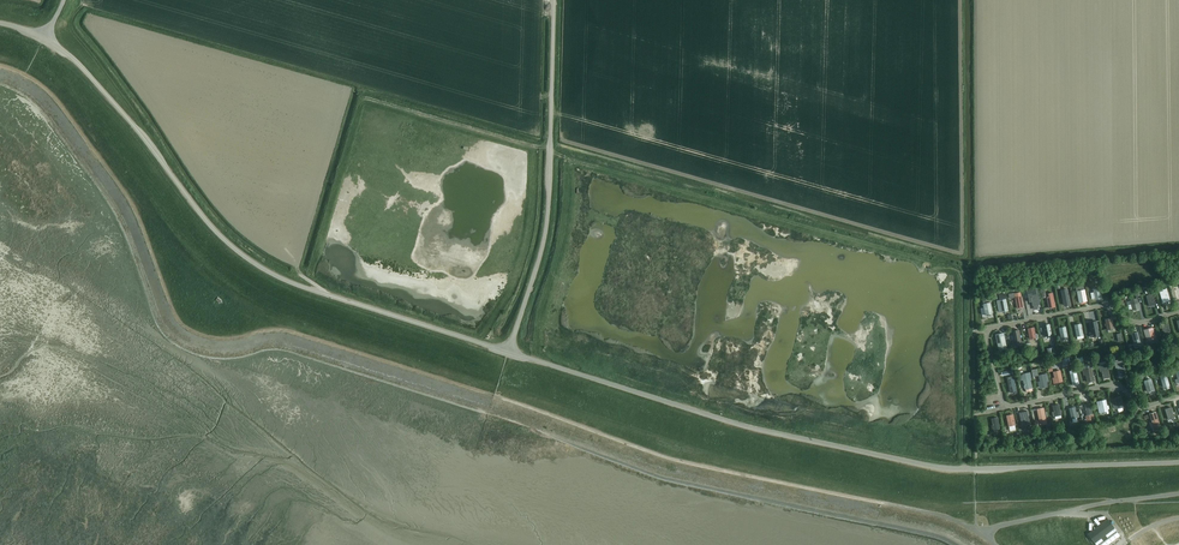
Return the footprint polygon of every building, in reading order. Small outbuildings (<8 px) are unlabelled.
[(1094,289),(1095,293),(1091,293),(1092,299),(1096,298),(1096,299),(1101,298),(1099,287),(1094,289)] [(1036,289),(1027,290),(1030,302),(1030,301),(1032,301),(1033,306),(1039,304),(1036,289)] [(1166,289),(1159,291),(1163,302),(1164,302),(1170,300),(1166,289)] [(1071,304),(1068,290),(1062,291),(1065,305),(1071,304)] [(1007,299),(1006,294),(999,295),(1000,300),(997,301),(999,312),(1008,310),(1006,299),(1007,299)] [(1152,294),(1146,296),(1149,306),(1155,305),(1152,294)] [(1134,310),(1140,309),(1137,298),(1130,300),(1131,304),(1129,304),(1130,310),(1133,310),(1133,311),(1134,311),(1134,310)] [(993,313),(991,303),(987,303),(986,300),(983,301),(984,308),(981,308),(982,315),(985,314),(985,315),(986,315),(993,313)] [(1099,335),(1096,321),(1090,322),(1092,333),(1090,333),(1091,337),(1099,335)] [(1081,324),(1075,325),(1078,339),(1083,338),(1081,327),(1081,325),(1081,324)] [(1167,324),(1161,325),(1164,336),(1170,334),(1167,324)] [(1035,334),(1034,327),(1028,328),(1030,339),(1036,338),(1036,340),(1038,339),(1038,338),(1038,334),(1036,334),(1035,334)] [(1143,330),(1146,341),(1155,339),(1152,328),(1143,330)] [(1019,330),(1012,331),(1015,345),(1019,344),(1020,347),(1025,346),(1024,341),(1021,341),(1019,330)] [(1131,333),(1134,344),(1140,342),(1137,332),(1131,333)] [(1000,350),(1007,349),(1004,333),(997,335),(1000,350)] [(1115,362),(1116,368),(1117,368),(1119,375),(1125,374),(1124,370),(1123,366),(1122,361),(1121,361),(1115,362)] [(1087,375),(1089,382),(1094,381),(1091,364),(1083,366),(1085,375),(1087,375)] [(1109,377),(1107,367),(1106,364),(1099,366),(1100,372),(1102,371),(1103,378),(1109,377)] [(1076,369),(1070,371),(1073,385),(1079,384),(1076,369)] [(1060,371),(1054,372),(1056,383),(1062,381),(1060,371)] [(1023,375),(1020,376),(1021,380),(1024,379),(1025,385),(1024,386),(1025,388),(1026,388),(1026,389),(1032,388),(1030,380),(1033,380),(1032,377),(1031,377),(1030,372),(1024,374),(1023,375)] [(1040,382),(1038,382),(1039,386),(1042,386),(1043,386),(1044,386),(1044,385),(1047,385),(1047,382),(1046,379),(1048,378),(1047,374),(1039,375),(1040,382)] [(1166,375),(1161,377),(1164,387),(1169,385),(1166,375)] [(1013,376),(1007,377),(1009,388),(1010,388),(1011,393),(1017,391),(1015,386),(1016,386),(1013,376)] [(1151,379),(1145,381),(1148,392),(1154,390),(1151,379)] [(1115,400),(1112,400),(1114,408),(1117,407),(1117,409),(1123,407),(1121,397),(1115,398),(1115,400)] [(1107,414),(1108,413),(1108,409),(1107,406),(1106,400),(1097,402),(1099,412),(1102,412),(1106,411),(1107,414)] [(1055,416),(1061,415),(1060,412),(1060,410),(1059,404),(1053,406),(1054,412),(1052,412),(1053,417),(1055,416)] [(1088,420),(1094,418),(1093,414),(1090,404),(1084,405),(1086,410),(1084,410),(1084,412),(1086,411),(1087,415),(1088,420)] [(1075,407),(1069,408),(1071,419),(1077,418),(1075,407)] [(1171,407),(1165,409),(1168,419),(1174,418),(1171,407)] [(1043,408),(1037,409),(1037,410),(1040,424),(1047,423),(1043,408)] [(1019,412),(1022,426),(1030,424),(1029,418),(1027,411),(1020,413),(1019,412)] [(1156,412),(1150,414),(1155,431),(1161,429),(1156,412)] [(1012,415),(1007,416),(1009,427),(1015,425),(1012,415)] [(992,429),(994,429),(994,430),(995,429),(997,429),(1000,428),(999,426),(999,423),(998,418),(992,419),(993,425),(992,426),(992,429)] [(1108,519),(1088,533),(1095,543),(1102,538),(1104,541),(1108,538),(1105,535),(1115,528),(1108,519)]
